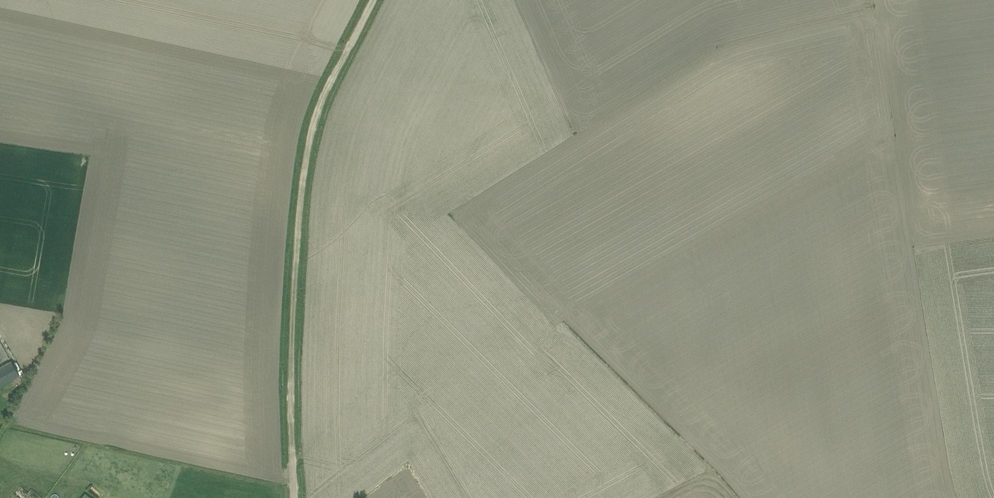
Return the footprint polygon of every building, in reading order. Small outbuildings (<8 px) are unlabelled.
[(29,370),(20,355),(0,367),(0,386),(29,370)]
